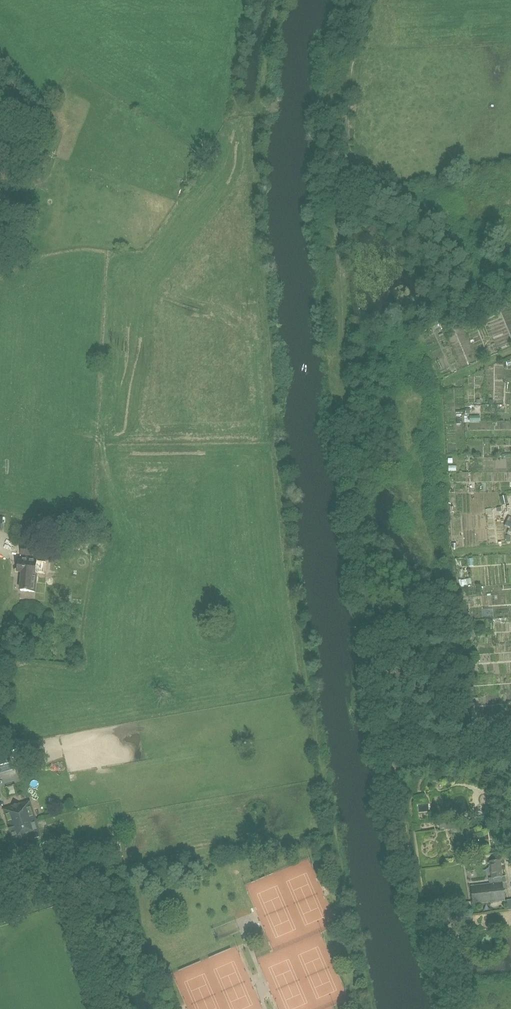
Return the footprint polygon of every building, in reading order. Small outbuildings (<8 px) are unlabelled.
[(444,376),(453,372),(449,362),(440,365),(444,376)] [(484,535),(475,536),(475,540),(491,540),(490,516),(483,516),(484,535)] [(34,556),(34,546),(21,545),(19,555),(34,556)] [(34,591),(37,559),(20,557),(20,562),(18,562),(17,571),(22,571),(21,590),(34,591)] [(0,753),(0,774),(11,770),(5,752),(0,753)] [(7,825),(16,823),(16,824),(20,823),(19,822),(24,820),(25,823),(35,820),(30,801),(3,809),(8,825),(7,825)] [(457,820),(457,819),(448,820),(439,821),(439,828),(444,827),(445,829),(458,828),(457,820)] [(41,836),(35,820),(25,823),(24,820),(19,822),(20,823),(16,824),(16,823),(7,825),(9,832),(10,832),(13,841),(31,836),(32,839),(41,836)] [(473,904),(505,901),(503,882),(502,877),(503,877),(501,860),(489,861),(491,878),(489,878),(489,883),(470,886),(473,904)]
